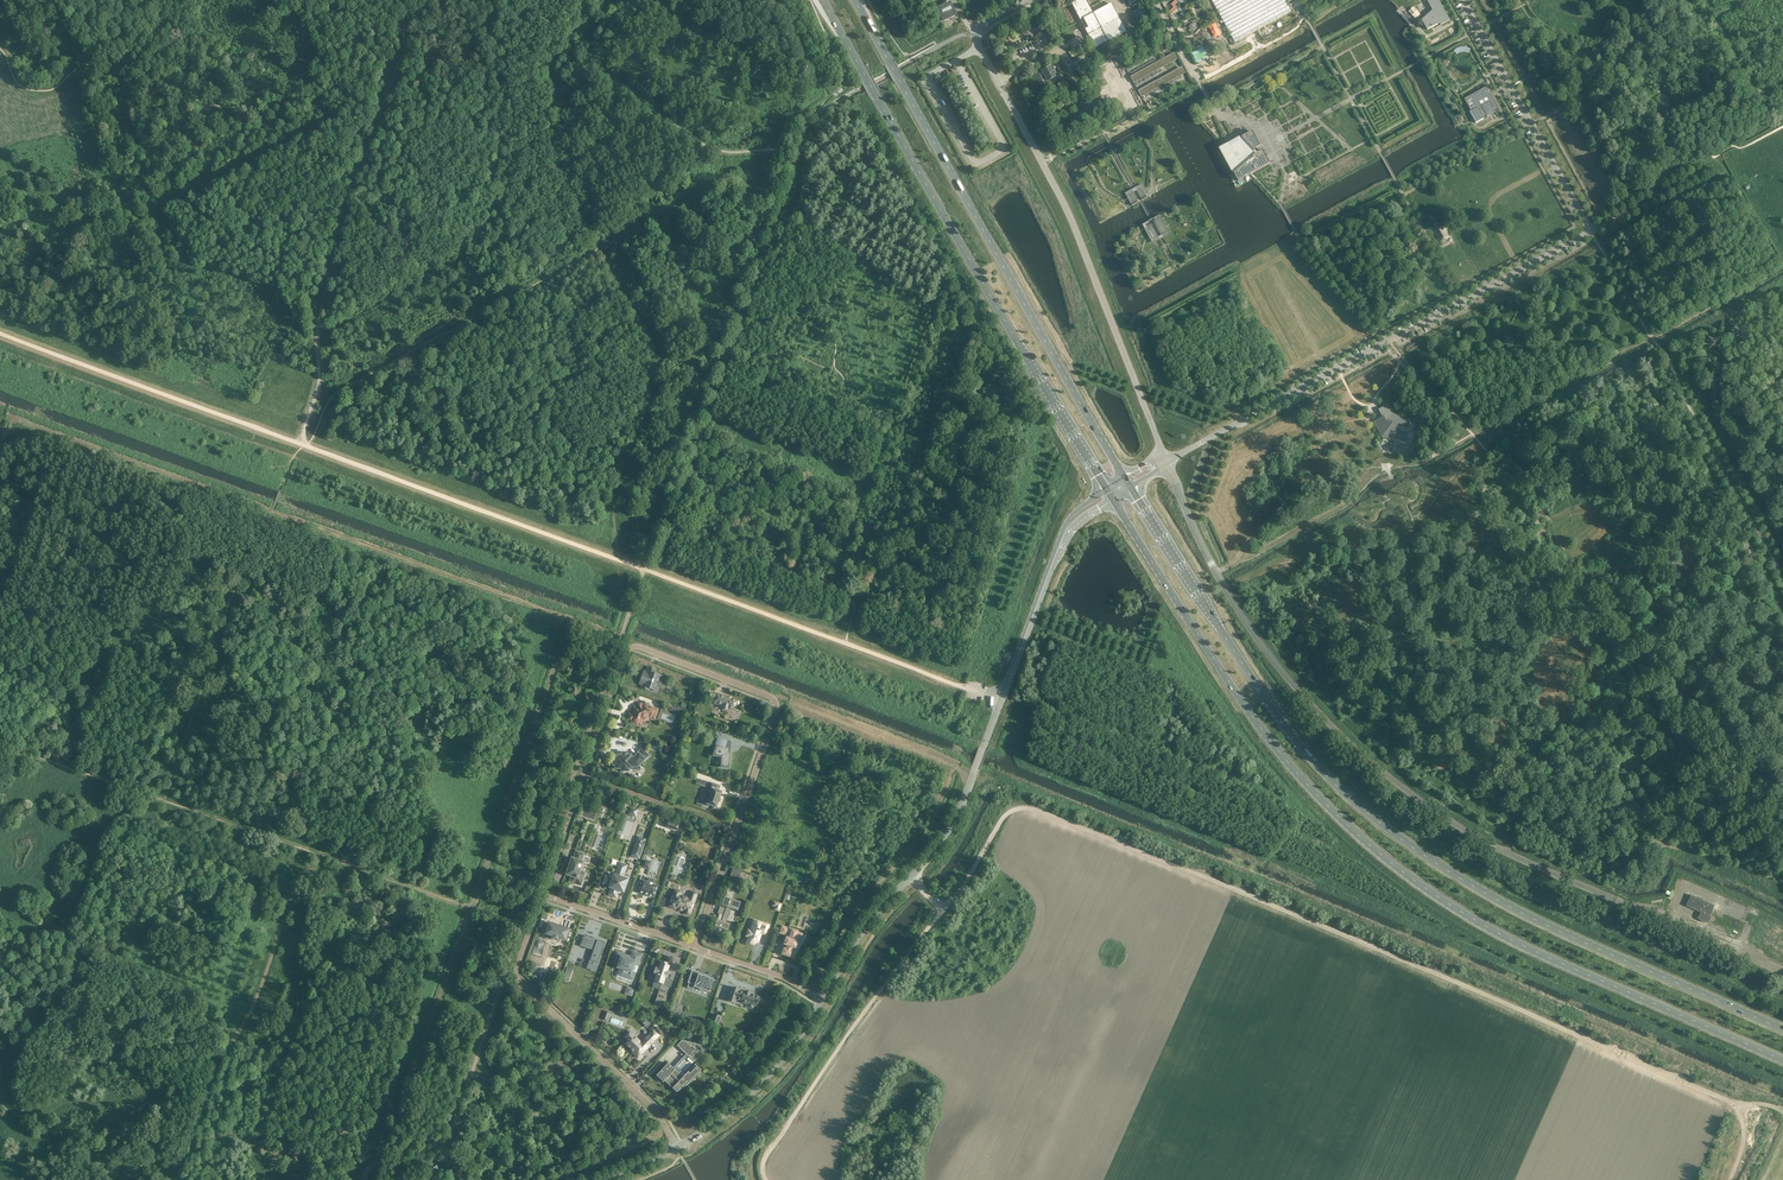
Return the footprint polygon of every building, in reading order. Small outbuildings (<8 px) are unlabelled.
[(1069,4),(1079,22),(1082,20),(1087,29),(1084,30),(1094,50),(1107,43),(1126,33),(1112,8),(1094,17),(1085,0),(1076,0),(1069,4)] [(1292,14),(1291,12),(1284,0),(1212,0),(1235,44),(1292,14)] [(1423,24),(1422,24),(1421,24),(1421,25),(1421,26),(1422,27),(1423,26),(1425,25),(1427,30),(1440,23),(1441,25),(1449,20),(1438,0),(1427,0),(1433,11),(1423,21),(1424,24),(1423,24)] [(952,7),(950,3),(938,9),(940,13),(941,12),(942,13),(940,14),(943,21),(955,16),(952,9),(951,10),(950,7),(952,7)] [(1147,16),(1142,8),(1134,12),(1139,21),(1147,16)] [(1132,73),(1138,86),(1163,72),(1157,59),(1132,73)] [(1106,86),(1113,98),(1115,97),(1125,113),(1130,110),(1129,108),(1131,107),(1132,109),(1137,107),(1129,91),(1128,90),(1133,87),(1127,76),(1121,78),(1121,77),(1112,61),(1107,64),(1108,66),(1106,67),(1105,66),(1105,65),(1100,68),(1109,85),(1106,86)] [(1051,66),(1049,67),(1043,71),(1044,74),(1048,81),(1056,76),(1051,66)] [(1178,68),(1140,89),(1145,98),(1183,78),(1178,68)] [(1490,94),(1486,87),(1464,99),(1476,121),(1498,109),(1493,100),(1490,94)] [(1062,124),(1065,130),(1067,134),(1083,126),(1078,115),(1062,124)] [(1270,164),(1252,132),(1225,147),(1231,154),(1229,155),(1242,168),(1235,175),(1234,175),(1238,181),(1270,164)] [(1142,184),(1124,193),(1132,207),(1140,202),(1141,202),(1143,201),(1149,197),(1142,184)] [(1150,220),(1141,225),(1152,245),(1170,235),(1159,215),(1152,219),(1151,220),(1150,220)] [(1442,226),(1439,227),(1436,229),(1434,231),(1440,242),(1443,242),(1446,240),(1449,238),(1442,226)] [(1388,405),(1378,410),(1382,417),(1375,421),(1382,436),(1411,445),(1415,434),(1407,431),(1411,420),(1393,414),(1388,405)] [(660,680),(662,677),(654,674),(655,669),(649,667),(647,673),(644,672),(640,684),(643,685),(642,688),(648,690),(649,688),(654,690),(655,686),(660,688),(662,681),(660,680)] [(714,703),(719,705),(719,706),(722,707),(723,707),(723,708),(724,709),(725,709),(725,710),(726,709),(727,709),(727,708),(733,710),(735,704),(736,705),(737,705),(738,704),(738,703),(739,703),(739,702),(738,702),(738,701),(737,701),(718,694),(714,703)] [(631,722),(638,725),(638,726),(641,727),(643,721),(642,720),(643,720),(645,720),(646,719),(648,718),(648,717),(654,719),(658,709),(646,705),(642,707),(641,705),(637,707),(638,709),(635,711),(633,715),(629,714),(628,719),(631,721),(631,722)] [(725,747),(726,741),(717,738),(715,745),(716,746),(713,756),(721,757),(720,767),(729,768),(730,753),(729,753),(730,748),(728,748),(728,747),(726,746),(726,747),(725,747)] [(618,756),(618,758),(616,758),(618,758),(618,761),(615,761),(615,765),(614,765),(613,765),(614,765),(614,768),(614,769),(615,770),(616,770),(621,770),(621,772),(623,772),(624,772),(625,772),(626,772),(627,772),(628,772),(628,769),(631,768),(631,767),(636,767),(636,765),(639,765),(648,756),(646,754),(646,753),(645,752),(645,751),(644,751),(642,749),(634,757),(635,757),(634,758),(631,758),(631,755),(630,755),(629,755),(628,755),(627,756),(627,755),(626,755),(626,756),(626,757),(623,757),(623,756),(623,755),(622,755),(622,756),(621,755),(620,755),(619,756),(618,756)] [(710,794),(709,793),(707,794),(706,795),(706,796),(706,797),(707,798),(708,799),(707,803),(706,804),(707,804),(716,807),(718,801),(718,802),(720,798),(719,798),(721,793),(722,792),(721,792),(718,791),(720,787),(720,786),(719,786),(710,783),(709,782),(709,783),(707,789),(708,789),(711,790),(710,794)] [(668,821),(666,826),(677,830),(679,825),(668,821)] [(645,840),(638,837),(631,856),(639,859),(645,840)] [(581,862),(584,854),(576,852),(574,859),(572,859),(567,875),(572,876),(570,881),(575,883),(580,885),(584,876),(579,874),(579,872),(580,872),(580,871),(583,862),(581,862)] [(651,862),(644,860),(642,867),(649,870),(651,862)] [(625,870),(618,868),(615,876),(614,875),(612,879),(607,877),(604,884),(610,886),(610,887),(611,888),(609,895),(616,897),(618,890),(620,891),(620,890),(622,891),(622,892),(623,892),(627,880),(622,878),(625,870)] [(742,871),(733,868),(731,873),(740,876),(741,871),(742,871)] [(654,880),(649,878),(648,882),(642,880),(638,892),(654,898),(658,885),(653,884),(654,880)] [(695,893),(695,894),(696,894),(696,895),(696,896),(695,896),(691,895),(691,894),(689,899),(680,895),(681,892),(680,892),(679,891),(677,890),(676,890),(675,890),(669,907),(675,909),(676,908),(685,911),(685,912),(685,913),(685,914),(686,914),(687,914),(688,914),(689,914),(690,914),(690,913),(696,896),(696,895),(696,894),(695,893),(694,892),(693,892),(692,892),(692,893),(691,893),(692,893),(693,893),(694,893),(695,893)] [(1686,906),(1699,912),(1702,913),(1699,918),(1702,920),(1704,921),(1708,922),(1715,906),(1689,895),(1691,895),(1686,906)] [(717,920),(715,927),(728,931),(730,924),(726,923),(731,909),(736,911),(736,910),(738,911),(741,903),(726,897),(725,897),(722,906),(726,907),(726,909),(720,907),(717,913),(720,914),(718,920),(717,920)] [(753,919),(752,923),(753,924),(750,932),(748,931),(746,936),(749,937),(747,942),(754,945),(755,941),(758,942),(761,933),(765,934),(769,925),(764,924),(764,923),(753,919)] [(563,940),(565,934),(567,935),(569,930),(549,923),(548,928),(550,929),(548,935),(553,936),(551,941),(552,941),(553,939),(557,940),(556,942),(557,942),(558,938),(563,940)] [(789,929),(782,926),(780,933),(788,936),(787,938),(786,938),(784,945),(787,946),(785,949),(784,949),(782,954),(791,957),(792,952),(791,951),(792,947),(795,948),(797,942),(794,941),(798,931),(792,930),(792,931),(788,930),(789,929)] [(584,935),(580,945),(585,947),(588,937),(584,935)] [(594,950),(588,968),(595,971),(605,942),(592,938),(588,948),(594,950)] [(627,956),(618,953),(615,962),(614,963),(618,964),(619,964),(618,967),(620,968),(618,975),(632,980),(635,973),(631,972),(634,965),(637,966),(641,955),(633,952),(631,958),(627,957),(627,956)] [(655,1003),(664,1007),(670,988),(664,986),(669,972),(667,971),(669,966),(667,966),(667,964),(661,962),(658,968),(656,967),(654,974),(656,975),(654,981),(663,984),(662,986),(661,985),(655,1003)] [(707,977),(698,975),(697,978),(691,976),(693,971),(692,970),(690,976),(689,979),(688,983),(689,983),(687,988),(693,990),(694,986),(694,987),(695,987),(696,986),(699,987),(699,990),(703,991),(704,989),(708,990),(708,992),(709,992),(713,980),(708,978),(708,976),(707,977)] [(568,980),(563,996),(576,1008),(580,1003),(571,994),(574,983),(568,980)] [(740,989),(732,987),(730,992),(729,992),(728,996),(729,996),(727,1001),(735,1003),(736,999),(741,1001),(740,1002),(747,1004),(747,1003),(757,1007),(760,998),(750,994),(751,993),(745,991),(745,992),(744,992),(743,993),(739,991),(740,989)] [(679,1014),(682,1006),(674,1004),(671,1012),(679,1014)] [(721,1016),(713,1014),(710,1023),(718,1025),(721,1016)] [(638,1058),(659,1036),(653,1030),(643,1041),(642,1043),(629,1031),(624,1037),(628,1041),(626,1044),(633,1051),(632,1052),(638,1058)] [(677,1046),(694,1061),(694,1062),(708,1047),(682,1040),(677,1046)] [(680,1090),(694,1080),(695,1079),(696,1078),(697,1077),(696,1077),(695,1075),(700,1069),(697,1066),(695,1064),(683,1077),(668,1063),(656,1076),(657,1077),(659,1075),(664,1081),(663,1082),(665,1081),(665,1082),(666,1080),(678,1091),(680,1090)] [(429,1162),(426,1156),(419,1158),(422,1165),(429,1162)]
